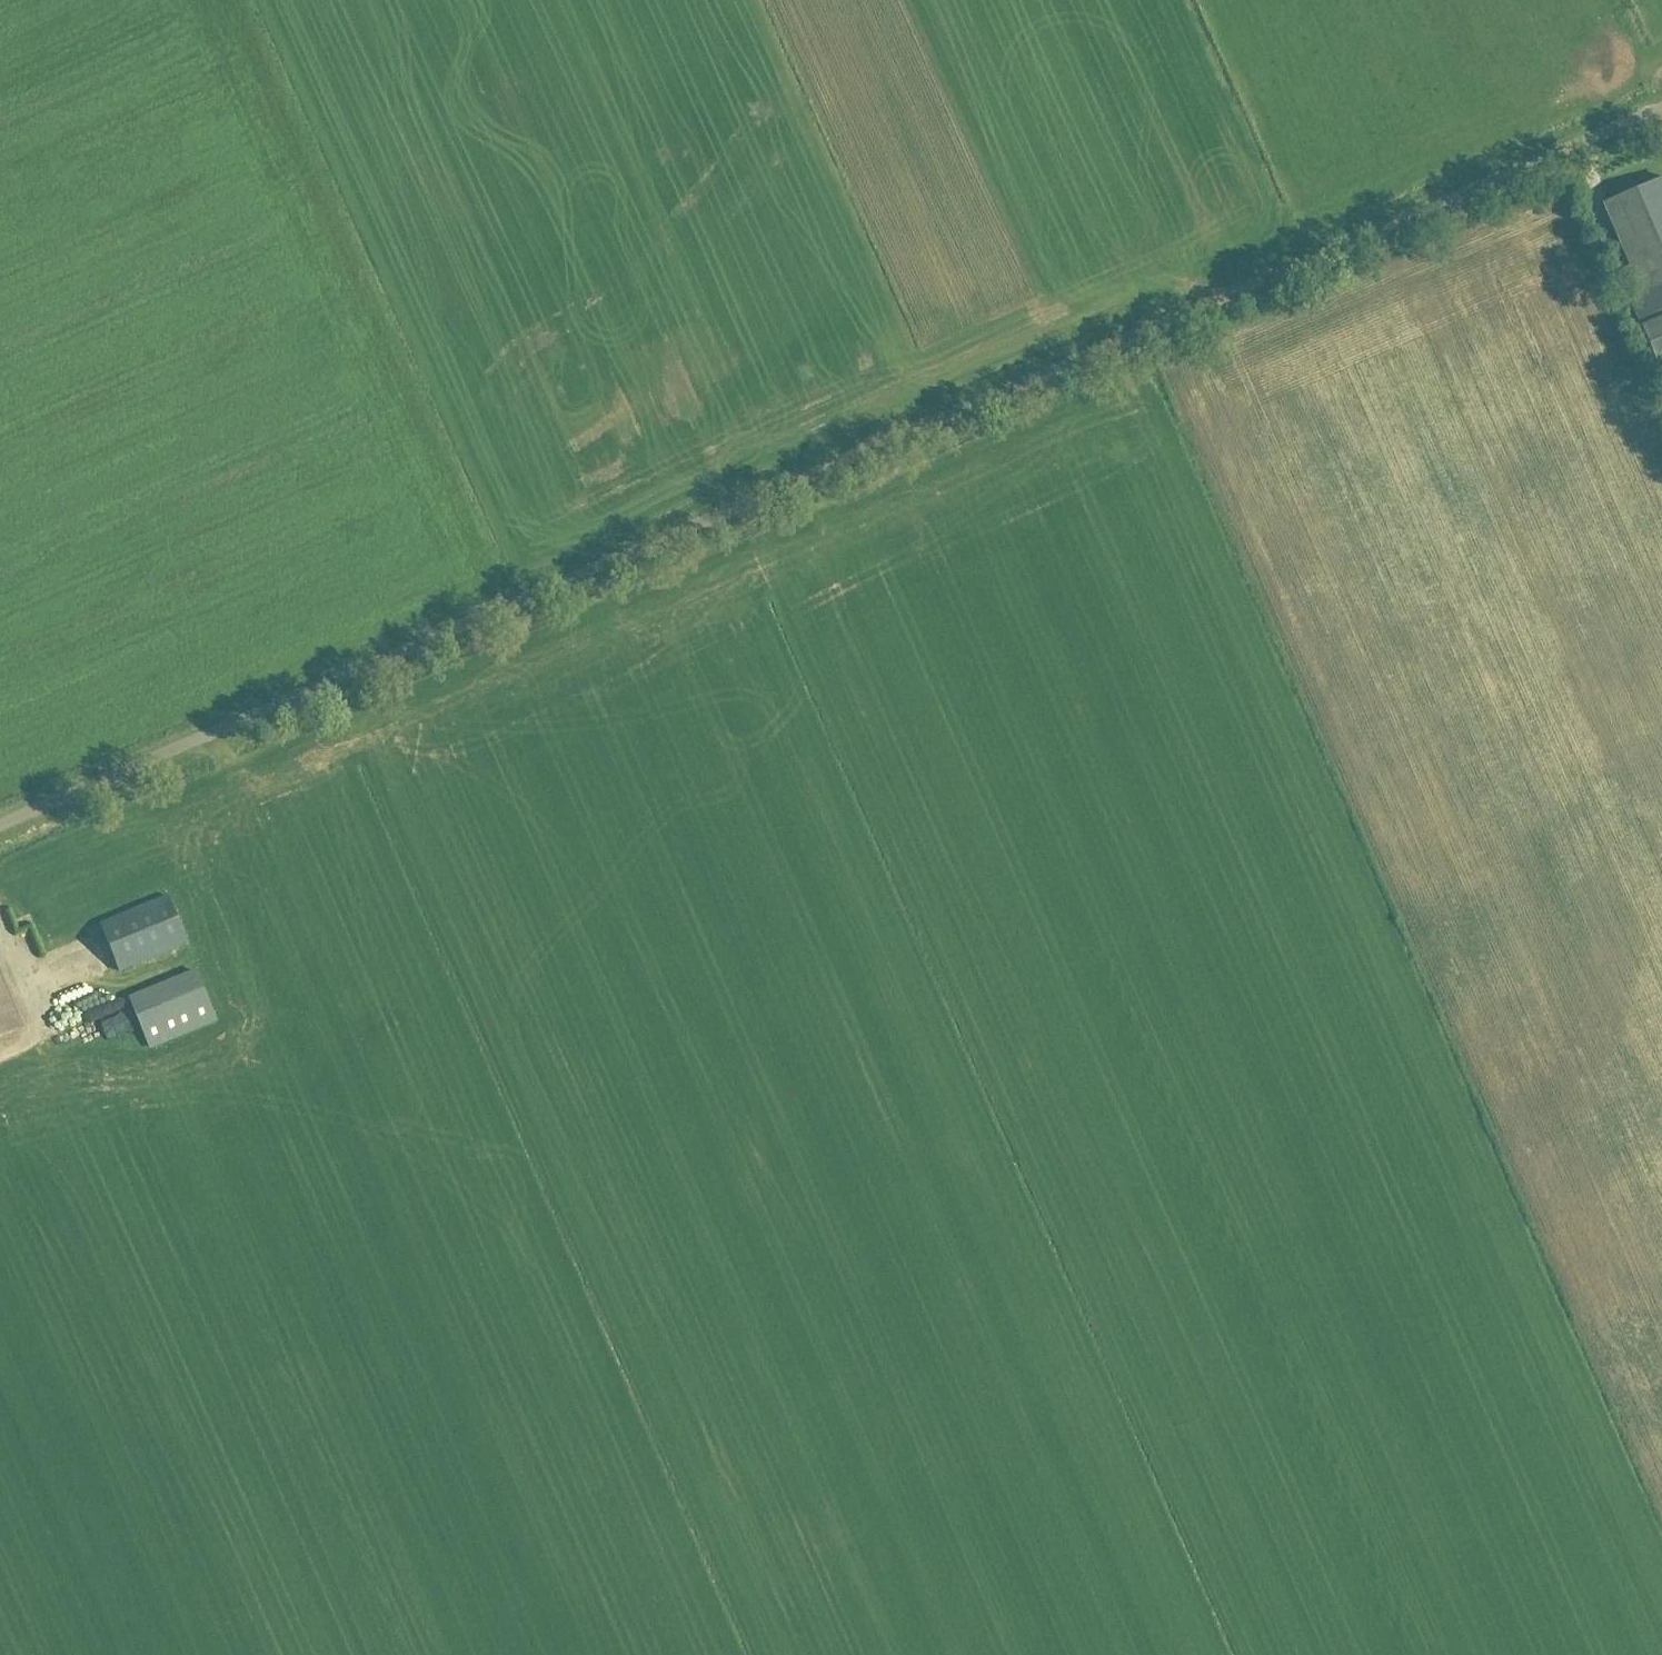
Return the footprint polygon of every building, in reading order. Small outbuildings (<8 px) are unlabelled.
[(1602,204),(1640,294),(1628,299),(1637,321),(1661,311),(1661,179),(1602,204)] [(1637,327),(1654,365),(1661,362),(1661,316),(1637,327)] [(169,896),(99,925),(119,971),(188,942),(169,896)] [(130,998),(149,1047),(215,1020),(195,971),(130,998)] [(22,1028),(0,974),(0,1037),(22,1028)]
